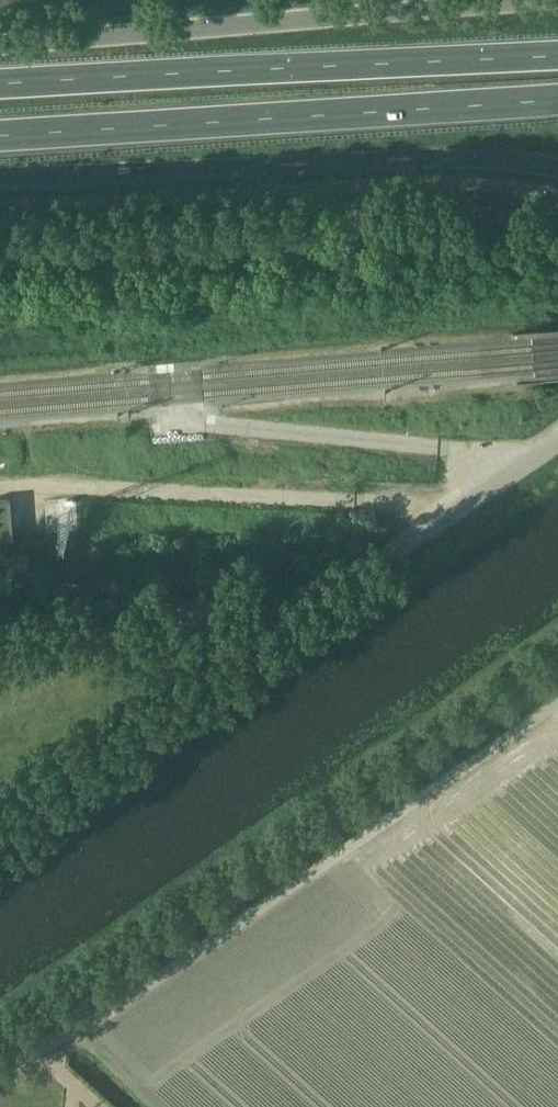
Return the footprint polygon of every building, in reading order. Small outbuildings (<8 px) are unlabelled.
[(13,538),(11,498),(0,499),(0,539),(13,538)]
